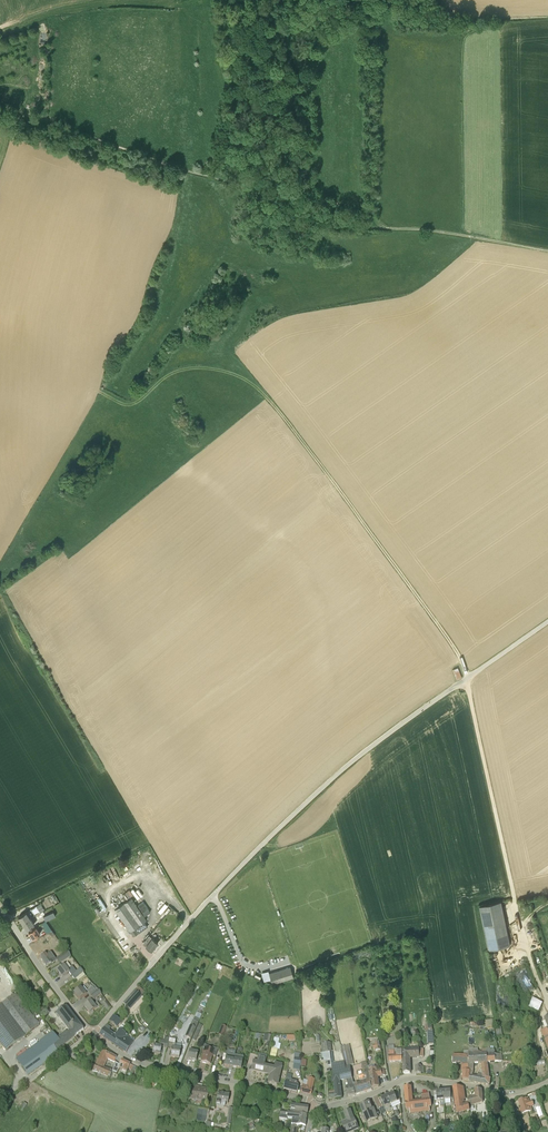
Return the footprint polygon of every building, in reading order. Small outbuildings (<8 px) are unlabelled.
[(458,679),(462,677),(458,667),(453,669),(458,679)] [(107,891),(101,893),(104,899),(110,896),(107,891)] [(102,896),(98,899),(104,910),(108,907),(102,896)] [(146,920),(131,898),(115,909),(130,931),(146,920)] [(149,909),(143,901),(138,905),(143,913),(149,909)] [(501,901),(480,906),(489,949),(510,945),(501,901)] [(162,913),(169,905),(166,903),(159,911),(162,913)] [(35,915),(40,912),(36,906),(31,909),(35,915)] [(56,916),(53,911),(43,916),(46,921),(56,916)] [(22,923),(30,918),(26,912),(18,917),(19,917),(20,919),(22,923)] [(27,929),(34,924),(30,918),(22,923),(25,927),(27,929),(26,929),(27,929)] [(51,930),(48,925),(44,928),(43,928),(46,933),(42,935),(43,936),(51,930)] [(33,938),(40,933),(36,927),(28,932),(31,936),(33,938),(32,938),(33,938)] [(52,937),(55,935),(52,930),(51,930),(43,936),(44,938),(51,934),(52,937)] [(158,942),(149,935),(143,943),(151,950),(158,942)] [(46,967),(56,961),(50,952),(40,958),(46,967)] [(59,964),(70,957),(67,952),(55,959),(59,964)] [(72,966),(71,967),(67,962),(57,970),(62,977),(69,972),(74,980),(76,979),(83,974),(83,973),(84,973),(80,968),(76,971),(72,966)] [(290,967),(269,973),(272,984),(293,977),(290,967)] [(90,996),(98,990),(90,980),(88,982),(92,987),(85,993),(81,987),(74,993),(79,1000),(88,993),(90,996)] [(93,1000),(101,994),(98,990),(90,996),(93,1000)] [(123,1004),(130,1009),(142,996),(135,990),(123,1004)] [(16,993),(0,1005),(0,1044),(6,1051),(27,1036),(26,1035),(40,1025),(16,993)] [(533,998),(529,1007),(538,1012),(542,1003),(533,998)] [(97,1002),(93,1005),(91,1001),(84,1007),(89,1013),(100,1005),(97,1002)] [(75,1036),(83,1030),(66,1007),(56,1014),(69,1031),(67,1033),(67,1034),(71,1031),(75,1036)] [(120,1021),(118,1019),(113,1016),(109,1022),(116,1027),(117,1026),(120,1021)] [(195,1028),(198,1023),(193,1021),(191,1026),(190,1026),(185,1037),(190,1039),(195,1028)] [(128,1036),(119,1030),(115,1036),(107,1030),(109,1028),(106,1026),(99,1035),(126,1053),(134,1040),(128,1037),(128,1036)] [(56,1051),(75,1036),(71,1031),(67,1034),(67,1033),(66,1034),(65,1032),(57,1038),(54,1034),(17,1057),(29,1075),(59,1054),(56,1051)] [(167,1048),(169,1037),(168,1040),(164,1040),(164,1041),(160,1040),(159,1046),(154,1045),(152,1053),(160,1055),(162,1047),(167,1048)] [(179,1058),(181,1049),(175,1048),(176,1038),(169,1037),(167,1048),(172,1049),(170,1056),(179,1058)] [(215,1057),(218,1049),(204,1045),(203,1048),(205,1049),(201,1062),(210,1064),(212,1056),(215,1057)] [(402,1062),(402,1050),(398,1050),(398,1048),(394,1048),(394,1045),(389,1045),(389,1056),(389,1062),(402,1062)] [(344,1062),(345,1067),(350,1066),(346,1046),(341,1047),(341,1049),(342,1050),(344,1062)] [(424,1057),(424,1049),(419,1049),(419,1048),(403,1049),(403,1074),(410,1074),(410,1057),(419,1057),(424,1057)] [(108,1059),(114,1062),(117,1058),(111,1054),(103,1051),(93,1071),(97,1072),(100,1073),(110,1077),(112,1072),(113,1070),(103,1068),(108,1059)] [(196,1061),(198,1053),(189,1051),(188,1060),(196,1061)] [(487,1051),(469,1051),(469,1056),(468,1065),(468,1072),(470,1072),(469,1076),(469,1081),(470,1081),(469,1082),(484,1085),(485,1079),(483,1078),(482,1074),(478,1074),(478,1077),(473,1076),(474,1073),(474,1064),(480,1064),(480,1060),(487,1060),(487,1051)] [(499,1061),(498,1055),(495,1055),(495,1051),(487,1051),(487,1060),(480,1060),(480,1064),(481,1063),(482,1067),(482,1074),(483,1078),(485,1079),(484,1085),(489,1086),(491,1079),(489,1079),(487,1063),(495,1062),(499,1061)] [(327,1061),(328,1068),(332,1067),(332,1064),(331,1052),(322,1054),(323,1061),(327,1061)] [(274,1068),(268,1066),(264,1066),(267,1055),(259,1053),(256,1063),(253,1062),(251,1071),(270,1075),(268,1084),(277,1086),(282,1064),(275,1062),(274,1068)] [(235,1056),(227,1054),(224,1067),(233,1068),(235,1056)] [(468,1065),(469,1056),(464,1056),(453,1055),(452,1063),(462,1064),(462,1071),(463,1071),(463,1080),(469,1081),(469,1076),(470,1072),(468,1072),(468,1065)] [(241,1070),(243,1057),(235,1056),(233,1068),(241,1070)] [(300,1069),(301,1058),(294,1057),(293,1069),(300,1069)] [(119,1069),(126,1072),(130,1064),(122,1060),(119,1065),(116,1063),(113,1070),(112,1072),(116,1074),(119,1069)] [(348,1097),(356,1095),(353,1085),(350,1066),(345,1067),(344,1062),(334,1064),(332,1064),(332,1067),(333,1073),(335,1093),(335,1098),(336,1099),(342,1098),(340,1081),(347,1079),(347,1083),(345,1084),(348,1097)] [(375,1065),(368,1066),(369,1069),(372,1090),(379,1087),(377,1077),(385,1075),(384,1070),(381,1070),(377,1070),(377,1068),(376,1068),(375,1065)] [(367,1081),(353,1085),(356,1095),(373,1090),(372,1090),(369,1069),(364,1070),(365,1076),(366,1076),(367,1081)] [(301,1093),(311,1095),(314,1078),(308,1078),(308,1080),(303,1080),(301,1093)] [(295,1082),(295,1081),(286,1079),(283,1089),(297,1092),(298,1087),(297,1082),(295,1082)] [(191,1099),(206,1101),(208,1090),(202,1088),(203,1084),(198,1084),(197,1088),(193,1087),(191,1099)] [(412,1102),(411,1088),(405,1089),(407,1110),(431,1107),(431,1100),(430,1100),(429,1094),(422,1095),(423,1101),(412,1102)] [(453,1088),(459,1113),(470,1111),(469,1107),(483,1103),(483,1101),(482,1090),(474,1089),(475,1097),(467,1099),(468,1104),(463,1105),(462,1103),(464,1102),(464,1100),(466,1099),(464,1088),(453,1088)] [(226,1102),(228,1103),(229,1095),(218,1092),(216,1105),(225,1106),(226,1102)] [(400,1101),(397,1102),(394,1094),(388,1096),(388,1095),(388,1096),(388,1097),(392,1108),(401,1104),(400,1101)] [(392,1108),(388,1097),(387,1097),(387,1096),(387,1097),(381,1099),(385,1107),(386,1111),(393,1109),(392,1108)] [(521,1114),(529,1111),(532,1110),(531,1107),(533,1106),(532,1101),(529,1102),(528,1099),(519,1101),(522,1109),(519,1110),(520,1111),(521,1114)] [(374,1108),(372,1109),(370,1103),(360,1107),(364,1114),(365,1114),(368,1121),(378,1118),(374,1108)] [(295,1112),(307,1114),(308,1108),(291,1106),(290,1111),(295,1112)] [(307,1116),(288,1113),(287,1115),(286,1115),(286,1111),(281,1110),(280,1113),(279,1117),(287,1119),(287,1118),(292,1119),(306,1120),(307,1116)] [(354,1118),(351,1111),(344,1113),(347,1121),(342,1123),(345,1131),(350,1131),(358,1129),(354,1118)] [(530,1119),(532,1124),(539,1121),(536,1116),(530,1119)] [(306,1120),(292,1119),(291,1125),(290,1130),(290,1131),(296,1131),(297,1125),(306,1126),(306,1120)]
